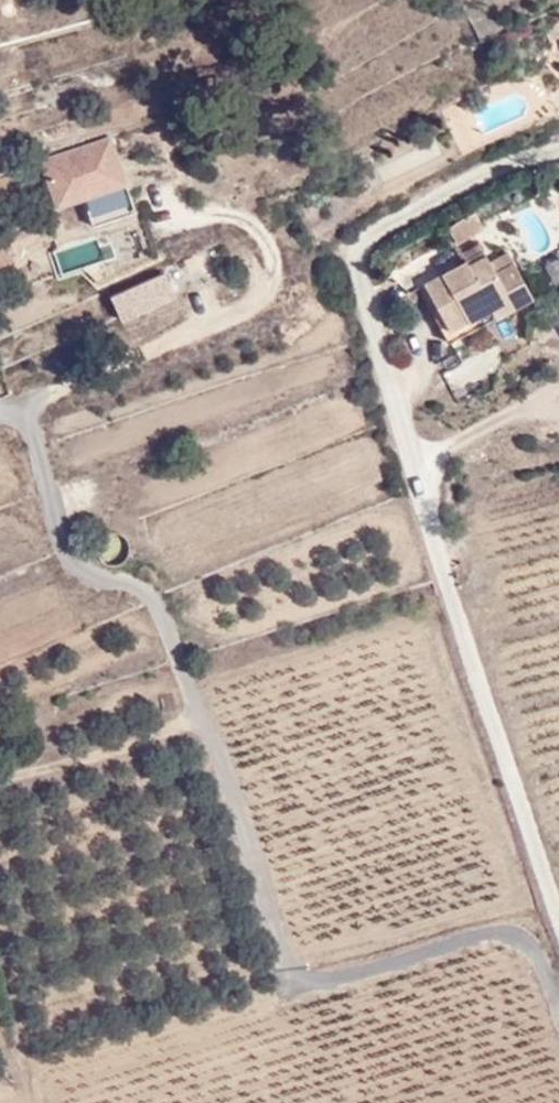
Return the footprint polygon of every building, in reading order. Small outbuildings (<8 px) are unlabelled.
[(36,158),(53,214),(84,205),(90,224),(130,212),(107,136),(36,158)] [(447,217),(454,232),(455,232),(480,220),(474,209),(472,205),(447,217)] [(418,269),(423,280),(420,282),(425,291),(420,294),(433,320),(438,329),(444,326),(450,337),(534,291),(510,245),(491,256),(476,229),(487,223),(478,207),(474,209),(480,220),(455,232),(463,247),(418,269)] [(11,258),(0,231),(0,262),(11,258)] [(541,265),(545,287),(558,284),(558,261),(541,265)] [(107,298),(118,326),(178,302),(166,274),(107,298)] [(440,369),(449,390),(505,367),(496,346),(440,369)]
